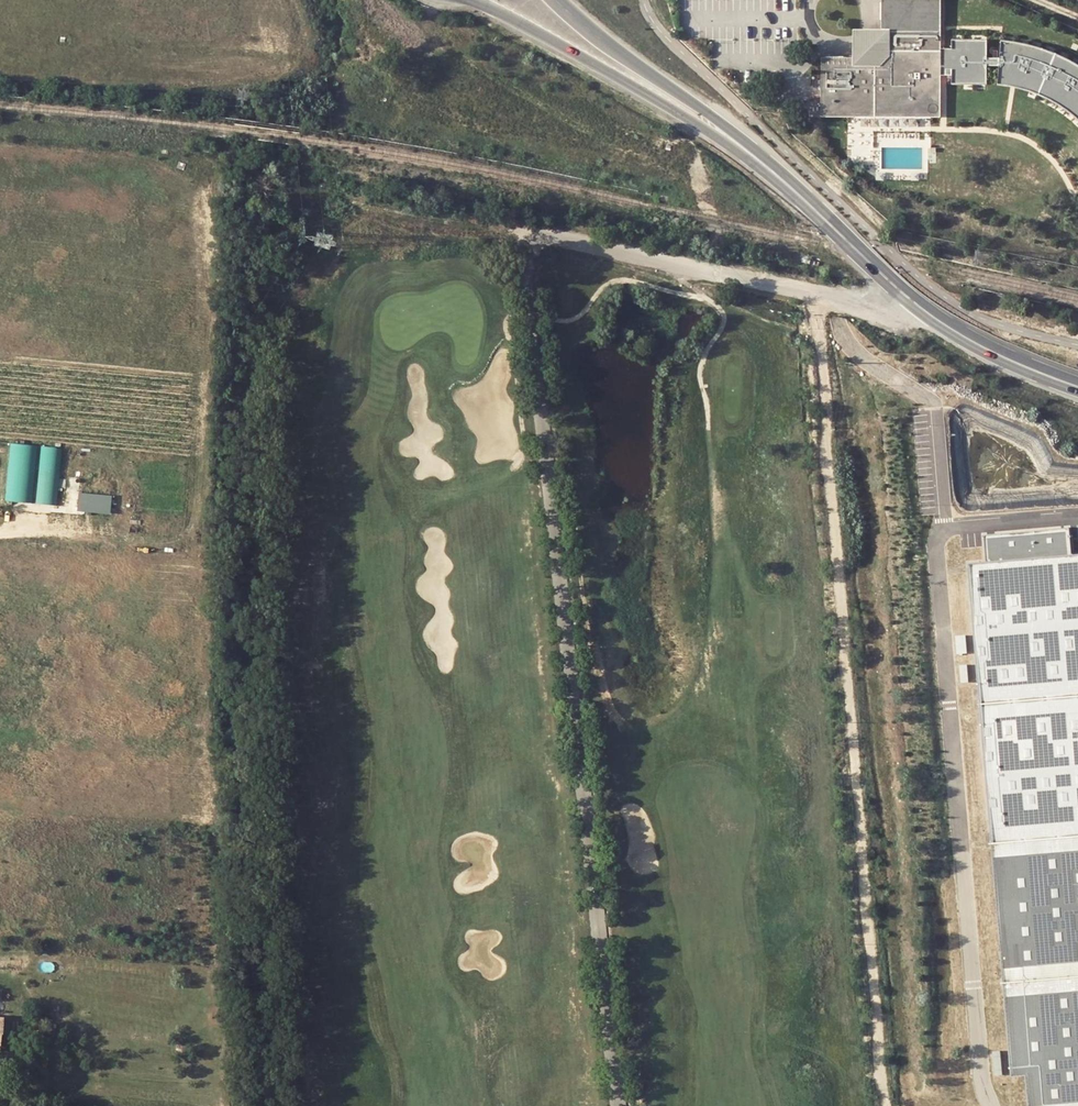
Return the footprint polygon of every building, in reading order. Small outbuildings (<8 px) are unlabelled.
[(886,29),(883,31),(876,35),(870,40),(865,46),(860,52),(856,59),(827,59),(828,118),(946,116),(945,75),(956,75),(956,84),(989,79),(989,63),(1001,62),(999,80),(1007,81),(1019,83),(1030,86),(1040,89),(1050,94),(1060,100),(1070,106),(1077,113),(1077,62),(1076,61),(1064,55),(1053,50),(1040,46),(1028,43),(1015,41),(1003,40),(1003,54),(989,54),(988,39),(956,42),(956,46),(945,46),(945,0),(886,0),(886,29)] [(4,499),(32,503),(40,445),(11,441),(4,499)] [(63,448),(42,446),(39,475),(60,477),(63,448)] [(78,511),(112,513),(113,495),(79,493),(78,511)] [(972,564),(1013,1075),(1027,1074),(1030,1105),(1077,1105),(1077,555),(1070,555),(1068,528),(985,535),(987,563),(972,564)] [(961,664),(963,682),(970,681),(968,664),(961,664)] [(994,1051),(997,1074),(1004,1074),(1002,1050),(994,1051)]
